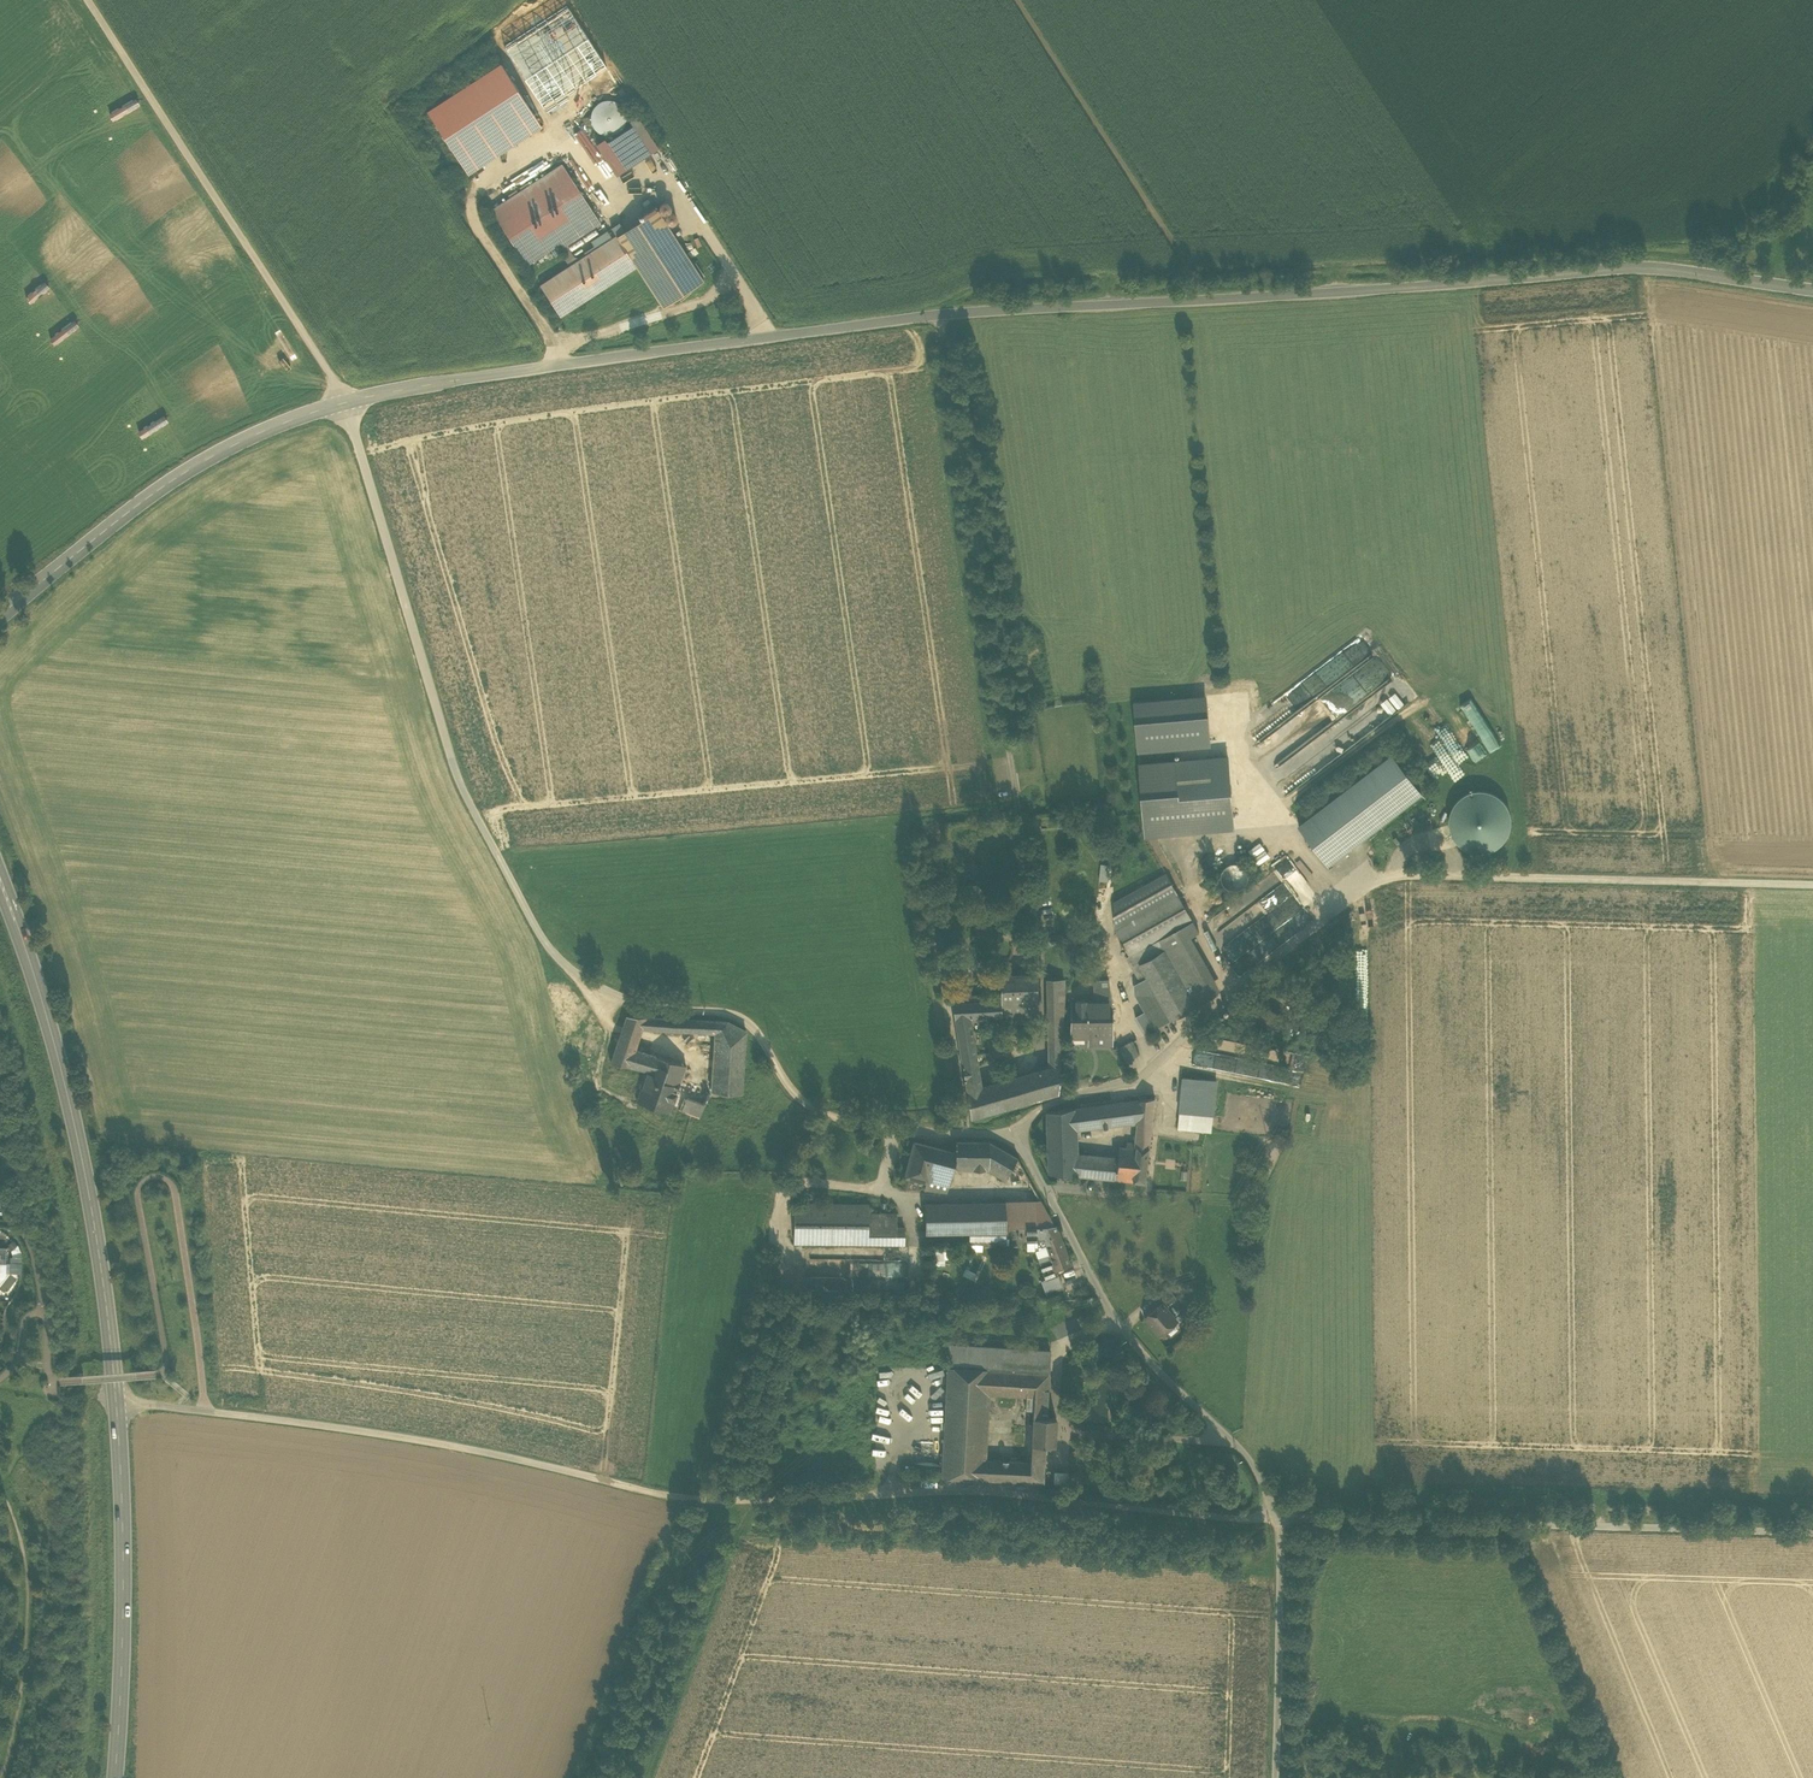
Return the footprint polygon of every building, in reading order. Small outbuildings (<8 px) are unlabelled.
[(503,45),(544,108),(607,67),(566,4),(503,45)] [(427,111),(460,161),(533,114),(500,63),(427,111)] [(616,80),(607,67),(544,108),(552,121),(616,80)] [(612,135),(619,132),(624,127),(626,120),(626,113),(622,106),(617,101),(609,100),(602,101),(596,105),(592,111),(591,118),(593,126),(598,131),(604,135),(612,135)] [(533,114),(460,161),(468,174),(542,127),(533,114)] [(633,125),(651,152),(658,147),(638,116),(630,121),(633,125)] [(607,142),(625,169),(651,152),(633,125),(607,142)] [(598,148),(616,175),(625,169),(607,142),(598,148)] [(491,210),(526,264),(560,242),(597,218),(562,164),(491,210)] [(661,204),(659,209),(662,213),(667,213),(670,209),(669,205),(665,202),(661,204)] [(657,209),(624,231),(616,236),(636,266),(663,307),(704,281),(677,240),(657,209)] [(666,215),(665,219),(667,223),(672,224),(676,222),(677,218),(674,214),(670,213),(666,215)] [(597,218),(560,242),(563,247),(600,223),(597,218)] [(611,228),(616,236),(624,231),(619,223),(611,228)] [(591,241),(594,246),(596,249),(612,238),(607,230),(591,241)] [(616,236),(612,238),(596,249),(586,255),(540,285),(560,315),(636,266),(616,236)] [(586,255),(596,249),(594,246),(584,252),(586,255)] [(643,322),(643,312),(613,313),(613,323),(643,322)] [(1211,743),(1207,695),(1135,701),(1139,749),(1211,743)] [(1299,826),(1329,865),(1422,794),(1392,755),(1299,826)] [(1140,763),(1146,836),(1234,828),(1228,756),(1140,763)] [(1452,810),(1450,822),(1452,833),(1459,843),(1469,850),(1481,852),(1493,850),(1503,843),(1509,833),(1511,821),(1509,809),(1502,799),(1492,792),(1480,790),(1468,793),(1458,800),(1452,810)] [(1225,887),(1233,890),(1241,889),(1248,884),(1251,876),(1249,868),(1244,861),(1236,858),(1228,860),(1221,865),(1218,873),(1220,881),(1225,887)] [(1114,915),(1115,929),(1178,894),(1169,877),(1166,873),(1114,902),(1114,915)] [(1115,929),(1130,955),(1134,953),(1159,939),(1193,920),(1178,894),(1115,929)] [(1259,925),(1241,936),(1237,929),(1243,925),(1241,922),(1252,921),(1262,914),(1262,911),(1270,906),(1269,902),(1274,899),(1271,895),(1218,927),(1220,943),(1226,940),(1230,939),(1232,938),(1245,936),(1239,940),(1248,954),(1253,951),(1251,938),(1259,937),(1255,930),(1265,924),(1259,925)] [(1193,920),(1159,939),(1165,949),(1197,1006),(1214,997),(1221,990),(1191,936),(1200,932),(1193,921),(1193,920)] [(1274,945),(1286,935),(1281,928),(1268,938),(1274,945)] [(1044,937),(1045,943),(1058,942),(1057,935),(1044,937)] [(1134,953),(1140,963),(1165,949),(1159,939),(1134,953)] [(1197,1006),(1165,949),(1140,963),(1148,977),(1162,1002),(1172,1020),(1197,1006)] [(1141,982),(1148,977),(1140,963),(1134,953),(1130,955),(1127,957),(1140,981),(1141,982)] [(1000,1000),(1001,1016),(1037,1014),(1036,973),(999,974),(1000,1000)] [(1146,1011),(1156,1029),(1172,1020),(1162,1002),(1148,977),(1141,982),(1140,981),(1136,984),(1137,994),(1147,1011),(1146,1011)] [(1046,979),(1049,1067),(1060,1064),(1064,997),(1064,979),(1046,979)] [(1093,981),(1095,993),(1111,995),(1109,979),(1093,981)] [(1113,995),(1111,995),(1095,993),(1095,994),(1096,1002),(1097,1035),(1093,1035),(1093,1043),(1094,1043),(1111,1043),(1112,1043),(1112,996),(1114,995),(1113,995)] [(1245,1011),(1283,1035),(1292,1021),(1254,997),(1245,1011)] [(952,1003),(963,1068),(978,1066),(970,1017),(1001,1016),(1000,1000),(952,1003)] [(1093,1035),(1097,1035),(1096,1002),(1086,1002),(1085,1000),(1076,1000),(1076,1003),(1071,1003),(1069,1035),(1093,1035)] [(1145,1034),(1146,1035),(1156,1029),(1146,1011),(1135,1017),(1145,1034)] [(642,1029),(714,1033),(715,1021),(646,1017),(645,1017),(627,1016),(626,1015),(623,1027),(641,1030),(642,1029)] [(726,1021),(715,1021),(714,1033),(711,1091),(742,1093),(746,1031),(745,1032),(745,1031),(726,1021)] [(638,1038),(641,1030),(623,1027),(620,1035),(638,1038)] [(1139,1049),(1150,1044),(1145,1034),(1134,1040),(1139,1049)] [(635,1049),(638,1038),(620,1035),(610,1062),(646,1071),(647,1067),(659,1071),(654,1084),(677,1091),(681,1077),(686,1065),(635,1049)] [(1118,1048),(1126,1062),(1140,1054),(1132,1041),(1118,1048)] [(1058,1093),(1060,1064),(1049,1067),(981,1086),(966,1090),(971,1118),(1058,1093)] [(979,1074),(978,1066),(963,1068),(964,1076),(979,1074)] [(636,1101),(669,1113),(670,1112),(669,1112),(671,1107),(673,1101),(674,1101),(676,1094),(677,1091),(654,1084),(659,1071),(647,1067),(646,1071),(641,1083),(644,1084),(643,1087),(639,1086),(639,1087),(640,1088),(641,1088),(637,1101),(636,1100),(636,1101)] [(981,1086),(979,1074),(964,1076),(966,1090),(981,1086)] [(676,1094),(684,1097),(704,1105),(709,1094),(709,1092),(708,1091),(683,1082),(684,1078),(681,1077),(677,1091),(676,1094)] [(1213,1116),(1216,1080),(1183,1077),(1180,1113),(1213,1116)] [(673,1101),(671,1107),(679,1110),(684,1097),(676,1094),(674,1101),(673,1101)] [(699,1118),(704,1105),(684,1097),(679,1110),(699,1118)] [(1155,1098),(1139,1100),(1137,1122),(1136,1125),(1152,1126),(1155,1098)] [(1074,1130),(1137,1122),(1139,1100),(1078,1108),(1073,1108),(1074,1130)] [(1048,1172),(1075,1175),(1075,1167),(1075,1153),(1074,1130),(1073,1108),(1046,1112),(1048,1172)] [(1179,1128),(1212,1131),(1213,1116),(1180,1113),(1179,1128)] [(1151,1134),(1152,1126),(1136,1125),(1135,1133),(1151,1134)] [(1150,1147),(1151,1134),(1135,1133),(1134,1143),(1134,1146),(1136,1146),(1150,1147)] [(988,1166),(1006,1176),(1017,1158),(989,1142),(956,1141),(955,1153),(957,1153),(953,1165),(988,1166)] [(925,1189),(946,1192),(953,1165),(957,1153),(955,1153),(925,1145),(913,1142),(904,1176),(927,1182),(925,1188),(925,1189)] [(1118,1157),(1117,1166),(1116,1179),(1146,1182),(1150,1147),(1136,1146),(1134,1146),(1134,1143),(1126,1142),(1126,1148),(1119,1147),(1118,1157)] [(1118,1157),(1075,1153),(1075,1167),(1099,1168),(1100,1164),(1109,1165),(1107,1178),(1110,1179),(1112,1166),(1117,1166),(1118,1157)] [(1100,1164),(1099,1168),(1098,1177),(1107,1178),(1109,1165),(1100,1164)] [(1075,1175),(1098,1177),(1099,1168),(1075,1167),(1075,1175)] [(925,1203),(925,1233),(1006,1231),(1006,1228),(1005,1205),(1005,1202),(925,1203)] [(897,1213),(868,1213),(868,1204),(795,1203),(794,1242),(868,1243),(904,1243),(904,1227),(896,1227),(897,1213)] [(1054,1225),(1041,1203),(1005,1205),(1006,1228),(1015,1226),(1019,1226),(1044,1226),(1054,1225)] [(1054,1225),(1044,1226),(1044,1237),(1049,1254),(1050,1256),(1052,1263),(1054,1269),(1055,1268),(1069,1263),(1055,1225),(1054,1225)] [(1019,1238),(1026,1238),(1044,1237),(1044,1226),(1019,1226),(1019,1227),(1019,1238)] [(1049,1254),(1044,1237),(1026,1238),(1026,1250),(1034,1250),(1037,1258),(1049,1254)] [(945,1257),(950,1257),(950,1246),(935,1246),(935,1263),(945,1264),(945,1257)] [(891,1267),(891,1261),(822,1258),(822,1267),(868,1269),(868,1271),(886,1272),(886,1267),(891,1267)] [(1041,1267),(1046,1279),(1058,1274),(1055,1268),(1054,1269),(1052,1263),(1041,1267)] [(1041,1280),(1046,1292),(1063,1286),(1058,1274),(1046,1279),(1041,1280)] [(1160,1302),(1165,1307),(1176,1297),(1167,1287),(1155,1297),(1159,1303),(1160,1302)] [(1144,1317),(1159,1335),(1176,1320),(1165,1307),(1160,1302),(1159,1303),(1144,1317)] [(948,1343),(947,1366),(988,1368),(1049,1372),(1050,1350),(948,1343)] [(983,1459),(987,1393),(988,1368),(947,1366),(941,1477),(982,1479),(983,1459)] [(1049,1372),(988,1368),(987,1393),(1026,1395),(1034,1396),(1035,1388),(1048,1389),(1049,1372)] [(1035,1388),(1034,1396),(1033,1409),(1033,1417),(1046,1417),(1048,1389),(1035,1388)] [(1025,1408),(1033,1409),(1034,1396),(1026,1395),(1025,1408)] [(1056,1418),(1046,1417),(1033,1417),(1032,1428),(1029,1430),(1029,1436),(1032,1436),(1032,1444),(1045,1444),(1054,1445),(1056,1418)] [(1031,1461),(1009,1460),(1009,1480),(1043,1482),(1045,1444),(1032,1444),(1031,1461)] [(996,1459),(983,1459),(982,1479),(996,1479),(996,1459)] [(1009,1460),(996,1459),(996,1479),(1009,1480),(1009,1460)]
